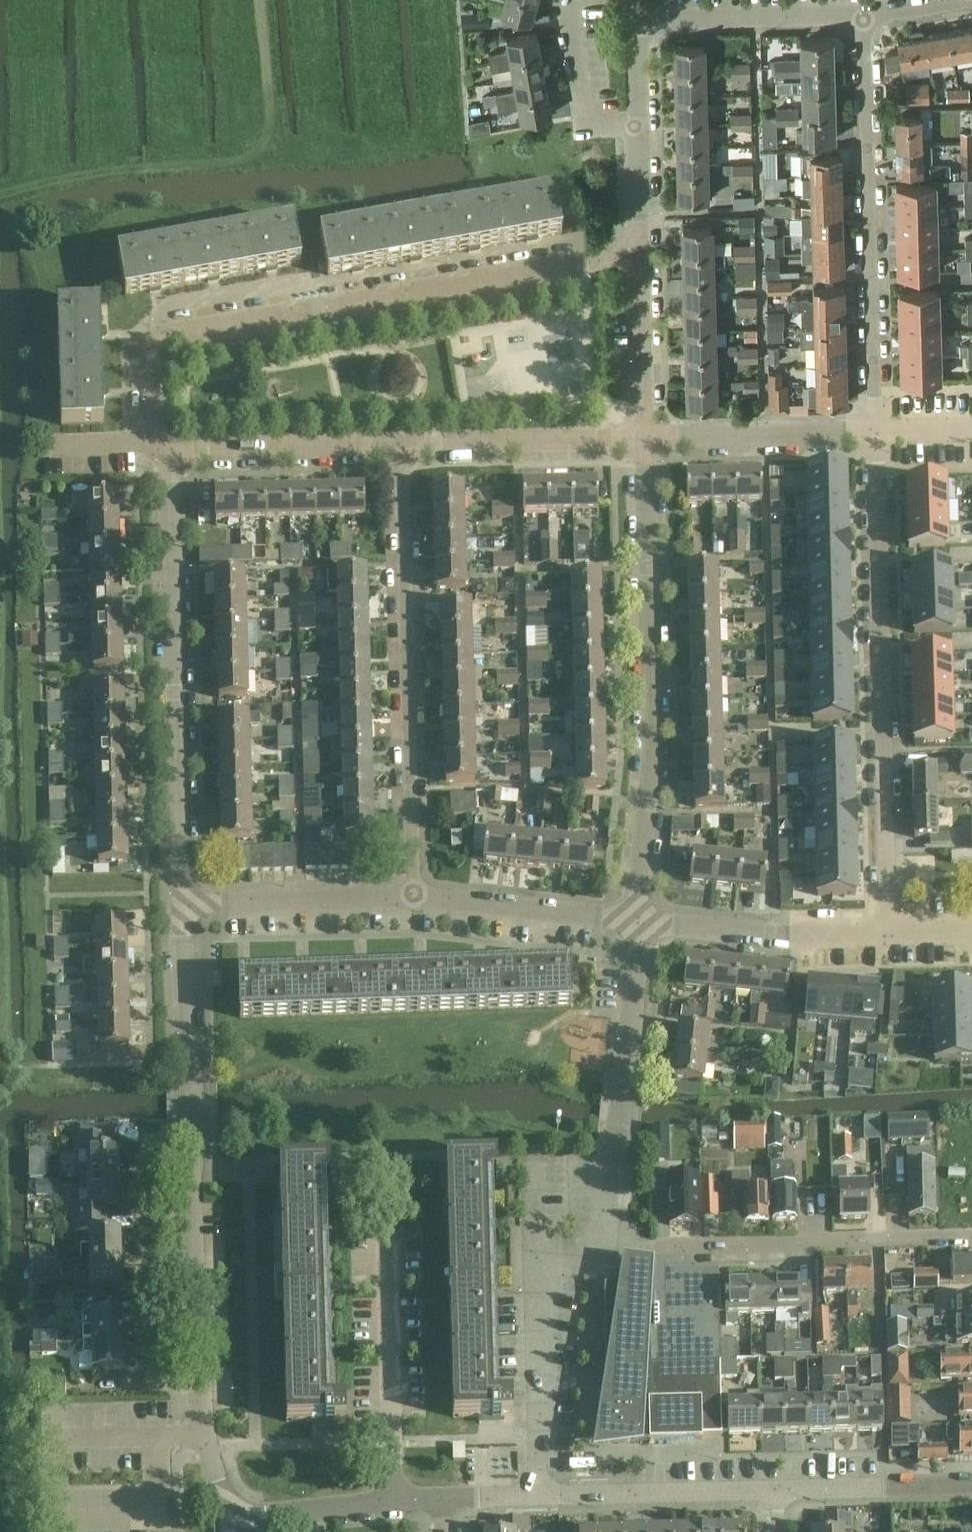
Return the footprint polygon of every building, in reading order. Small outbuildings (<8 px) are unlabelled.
[(540,3),(531,0),(497,0),(503,2),(500,13),(530,21),(533,10),(538,11),(540,3)] [(489,10),(478,11),(479,27),(490,27),(489,10)] [(948,31),(952,57),(971,54),(971,27),(948,31)] [(948,31),(923,35),(928,61),(952,57),(948,31)] [(488,54),(490,62),(545,52),(543,43),(538,44),(536,33),(505,38),(507,50),(488,54)] [(902,65),(928,61),(923,35),(897,40),(902,65)] [(674,45),(675,71),(704,71),(703,37),(683,37),(683,45),(674,45)] [(801,66),(833,65),(832,41),(800,42),(801,66)] [(547,62),(545,52),(490,62),(491,71),(510,68),(512,79),(543,73),(542,63),(547,62)] [(775,74),(785,74),(785,60),(774,60),(775,74)] [(795,60),(785,60),(785,74),(795,74),(795,60)] [(729,63),(729,70),(750,70),(750,62),(729,63)] [(833,89),(833,65),(801,66),(801,79),(792,79),(792,90),(802,90),(833,89)] [(750,78),(750,70),(729,70),(729,78),(750,78)] [(675,71),(676,97),(705,96),(704,71),(675,71)] [(497,103),(552,93),(550,83),(545,84),(543,73),(512,79),(514,90),(495,94),(497,103)] [(927,101),(926,83),(906,84),(907,101),(927,101)] [(969,88),(958,89),(958,101),(969,100),(969,88)] [(834,113),(833,89),(802,90),(803,114),(834,113)] [(958,101),(958,89),(946,89),(947,101),(958,101)] [(554,102),(552,93),(497,103),(498,111),(517,108),(520,120),(551,114),(549,103),(554,102)] [(705,122),(705,96),(676,97),(677,123),(705,122)] [(777,121),(787,121),(786,107),(776,108),(777,121)] [(796,107),(786,107),(787,121),(797,121),(797,114),(796,114),(796,107)] [(730,114),(731,122),(751,121),(751,113),(730,114)] [(796,129),(796,140),(835,139),(834,113),(803,114),(803,129),(796,129)] [(895,117),(895,145),(921,144),(920,117),(895,117)] [(752,129),(751,121),(731,122),(731,129),(752,129)] [(677,123),(677,148),(706,148),(705,122),(677,123)] [(960,143),(971,143),(971,132),(960,132),(960,143)] [(960,143),(961,155),(971,155),(971,143),(960,143)] [(896,172),(922,171),(922,161),(932,161),(931,144),(921,144),(895,145),(896,172)] [(706,162),(706,148),(677,148),(678,175),(707,174),(717,173),(716,162),(706,162)] [(800,150),(801,174),(840,173),(839,154),(822,155),(821,150),(800,150)] [(732,164),(732,172),(753,172),(753,164),(732,164)] [(929,165),(930,180),(950,179),(949,165),(929,165)] [(753,180),(753,172),(732,172),(732,180),(753,180)] [(841,193),(840,173),(801,174),(801,176),(802,176),(803,194),(811,193),(841,193)] [(707,174),(678,175),(679,200),(707,199),(707,174)] [(779,191),(779,175),(763,175),(763,192),(779,191)] [(934,184),(896,185),(896,207),(935,206),(934,184)] [(561,235),(554,193),(320,234),(327,276),(561,235)] [(811,193),(811,213),(841,212),(841,193),(811,193)] [(964,195),(964,205),(971,205),(971,195),(964,195)] [(755,207),(754,196),(733,197),(734,208),(755,207)] [(765,214),(788,213),(802,213),(802,206),(792,206),(792,204),(765,205),(765,214)] [(964,205),(964,216),(971,215),(971,205),(964,205)] [(935,206),(896,207),(897,229),(936,228),(935,206)] [(803,232),(812,232),(842,231),(841,212),(811,213),(802,213),(803,222),(803,232)] [(754,229),(754,216),(736,217),(737,229),(754,229)] [(774,222),(765,222),(763,222),(763,223),(763,235),(765,235),(777,234),(776,222),(774,222)] [(300,264),(293,223),(117,254),(125,295),(300,264)] [(682,228),(683,254),(712,253),(711,227),(682,228)] [(936,228),(897,229),(898,251),(936,250),(936,228)] [(812,232),(812,251),(842,250),(842,231),(812,232)] [(783,235),(765,235),(765,254),(784,253),(783,235)] [(734,245),(734,253),(755,252),(755,244),(734,245)] [(843,271),(842,250),(812,251),(813,272),(843,271)] [(936,250),(898,251),(898,273),(901,273),(911,272),(937,272),(936,250)] [(755,257),(755,252),(734,253),(734,261),(737,261),(755,260),(755,257)] [(724,253),(712,253),(683,254),(684,278),(712,277),(712,264),(725,263),(724,253)] [(780,258),(766,259),(766,279),(780,278),(780,258)] [(755,260),(737,261),(737,277),(755,276),(755,260)] [(684,278),(684,304),(713,303),(712,277),(684,278)] [(792,281),(767,282),(767,293),(792,292),(792,281)] [(792,307),(801,307),(843,306),(843,287),(813,287),(813,296),(791,297),(792,307)] [(902,292),(899,292),(899,312),(899,314),(938,313),(937,291),(912,291),(902,292)] [(736,296),(736,304),(757,304),(756,296),(736,296)] [(684,304),(685,329),(714,329),(713,303),(684,304)] [(736,304),(736,312),(757,312),(757,304),(736,304)] [(103,424),(100,305),(57,306),(61,425),(103,424)] [(844,325),(843,306),(801,307),(802,326),(814,326),(844,325)] [(784,327),(783,311),(768,312),(769,327),(782,327),(784,327)] [(938,313),(899,314),(900,336),(939,335),(938,313)] [(792,346),(815,345),(845,344),(844,325),(814,326),(815,337),(791,338),(792,346)] [(782,327),(769,327),(769,340),(783,339),(782,327)] [(714,354),(714,329),(685,329),(686,355),(714,354)] [(757,329),(745,330),(745,341),(757,341),(757,329)] [(939,335),(900,336),(900,356),(901,358),(939,357),(939,335)] [(845,363),(845,344),(815,345),(815,364),(845,363)] [(967,345),(959,345),(959,356),(967,356),(967,345)] [(737,347),(737,355),(758,354),(758,346),(737,347)] [(780,362),(780,347),(769,347),(769,363),(780,362)] [(686,355),(687,382),(715,381),(714,354),(686,355)] [(737,355),(737,362),(758,362),(758,354),(737,355)] [(939,357),(901,358),(901,380),(940,379),(939,357)] [(815,364),(816,384),(846,383),(845,363),(815,364)] [(768,371),(768,385),(782,385),(782,371),(768,371)] [(758,380),(743,380),(744,391),(758,390),(758,380)] [(716,407),(715,381),(687,382),(687,407),(716,407)] [(846,403),(846,383),(816,384),(807,384),(808,404),(846,403)] [(782,385),(768,385),(769,410),(788,409),(787,384),(782,385)] [(807,469),(807,493),(846,492),(845,468),(807,469)] [(761,474),(738,475),(739,503),(761,503),(761,474)] [(713,504),(739,503),(738,475),(712,476),(713,504)] [(687,505),(713,504),(712,476),(686,476),(687,505)] [(907,482),(907,504),(946,503),(945,481),(907,482)] [(597,483),(573,484),(574,512),(597,512),(597,483)] [(769,494),(779,494),(778,483),(769,484),(769,494)] [(523,514),(548,513),(548,484),(522,485),(523,514)] [(548,513),(574,512),(573,484),(548,484),(548,513)] [(433,487),(434,511),(463,511),(462,486),(433,487)] [(364,489),(338,490),(339,518),(364,517),(364,489)] [(313,490),(288,491),(289,519),(314,519),(313,490)] [(314,519),(339,518),(338,490),(313,490),(314,519)] [(264,520),(289,519),(288,491),(264,492),(264,520)] [(225,521),(239,521),(238,492),(214,493),(214,497),(202,497),(203,530),(225,529),(225,521)] [(264,492),(238,492),(239,521),(264,520),(264,492)] [(846,492),(807,493),(808,516),(846,515),(846,492)] [(779,494),(769,494),(770,504),(779,504),(779,494)] [(86,496),(87,520),(117,519),(117,496),(86,496)] [(946,503),(907,504),(908,526),(946,525),(946,503)] [(492,504),(492,512),(513,512),(513,504),(492,504)] [(464,537),(463,511),(434,511),(435,538),(464,537)] [(513,519),(513,512),(492,512),(492,520),(513,519)] [(57,524),(57,514),(42,514),(42,524),(57,524)] [(848,537),(847,537),(846,515),(808,516),(808,539),(847,538),(848,538),(848,537)] [(118,545),(117,519),(87,520),(88,546),(118,545)] [(737,520),(737,534),(738,555),(745,555),(745,520),(737,520)] [(946,525),(908,526),(908,548),(947,547),(946,525)] [(770,529),(771,539),(780,539),(779,529),(770,529)] [(738,555),(737,534),(728,535),(729,555),(738,555)] [(42,537),(42,547),(57,547),(57,537),(42,537)] [(464,537),(435,538),(435,564),(464,563),(464,537)] [(849,560),(848,538),(847,538),(808,539),(809,561),(849,560)] [(780,550),(780,539),(771,539),(771,550),(780,550)] [(688,556),(700,555),(699,541),(688,541),(688,556)] [(541,565),(550,565),(549,544),(541,544),(541,565)] [(557,544),(549,544),(550,565),(558,564),(557,544)] [(88,546),(89,570),(119,569),(118,545),(88,546)] [(316,562),(316,545),(305,545),(306,562),(316,562)] [(331,561),(340,561),(340,546),(330,547),(331,561)] [(350,546),(340,546),(340,561),(351,561),(350,546)] [(58,558),(57,547),(42,547),(43,558),(58,558)] [(281,563),(290,563),(290,547),(280,547),(281,563)] [(301,547),(290,547),(290,563),(302,562),(301,547)] [(35,558),(35,549),(23,549),(23,558),(35,558)] [(232,564),(241,564),(241,549),(231,549),(232,564)] [(251,549),(241,549),(241,564),(252,564),(251,549)] [(599,563),(599,549),(587,549),(587,563),(599,563)] [(216,550),(199,550),(199,565),(216,565),(216,550)] [(493,555),(493,563),(514,563),(514,555),(493,555)] [(809,561),(809,584),(848,583),(847,561),(849,561),(849,560),(809,561)] [(465,590),(464,563),(435,564),(436,590),(465,590)] [(514,570),(514,563),(493,563),(494,571),(514,570)] [(764,576),(763,564),(749,565),(749,577),(764,576)] [(688,566),(689,591),(719,590),(718,566),(688,566)] [(913,590),(951,589),(951,566),(912,567),(913,590)] [(120,593),(119,569),(89,570),(89,594),(120,593)] [(328,596),(337,595),(366,595),(366,570),(328,571),(328,596)] [(312,582),(312,571),(298,571),(299,583),(312,582)] [(215,574),(216,599),(246,598),(246,573),(215,574)] [(273,587),(274,598),(289,598),(288,573),(280,573),(280,587),(273,587)] [(570,574),(571,602),(600,601),(599,574),(570,574)] [(772,585),(781,585),(781,574),(771,575),(772,585)] [(848,583),(809,584),(810,607),(849,606),(848,583)] [(781,585),(772,585),(772,595),(781,595),(781,585)] [(43,587),(44,595),(59,595),(59,586),(43,587)] [(951,589),(913,590),(913,611),(952,610),(951,589)] [(719,619),(719,590),(689,591),(690,620),(719,619)] [(89,594),(90,620),(120,619),(120,593),(89,594)] [(59,607),(59,595),(44,595),(44,607),(59,607)] [(337,595),(337,619),(367,619),(366,595),(337,595)] [(525,595),(525,603),(546,603),(546,595),(525,595)] [(216,599),(216,623),(247,623),(246,598),(216,599)] [(571,602),(571,628),(601,627),(600,601),(571,602)] [(441,631),(472,630),(485,629),(485,620),(483,620),(482,603),(441,604),(441,631)] [(546,611),(546,603),(525,603),(525,611),(546,611)] [(810,630),(850,629),(850,628),(849,628),(849,606),(810,607),(810,630)] [(299,621),(315,620),(315,609),(299,609),(299,621)] [(744,611),(744,619),(765,619),(765,610),(744,611)] [(952,610),(913,611),(914,634),(953,633),(952,610)] [(274,613),(274,623),(289,623),(289,612),(274,613)] [(544,627),(544,614),(526,614),(527,628),(544,627)] [(90,620),(91,645),(121,644),(120,619),(90,620)] [(368,643),(367,619),(337,619),(338,643),(368,643)] [(690,620),(690,647),(720,646),(719,619),(690,620)] [(765,627),(765,619),(744,619),(744,628),(765,627)] [(316,632),(315,620),(299,621),(299,632),(316,632)] [(773,631),(782,630),(782,620),(772,620),(773,631)] [(216,623),(217,649),(248,649),(247,623),(216,623)] [(290,633),(289,623),(274,623),(275,634),(290,633)] [(602,657),(601,627),(571,628),(572,658),(602,657)] [(516,636),(515,628),(494,629),(494,637),(516,636)] [(851,639),(850,629),(810,630),(811,652),(851,652),(851,639)] [(473,654),(472,630),(441,631),(442,655),(473,654)] [(527,649),(536,649),(536,630),(526,630),(526,649),(527,649)] [(782,630),(773,631),(773,641),(782,641),(782,630)] [(24,646),(37,645),(36,634),(23,635),(24,646)] [(45,636),(45,646),(60,646),(60,636),(45,636)] [(338,643),(339,668),(368,667),(368,643),(338,643)] [(122,670),(121,644),(91,645),(91,670),(122,670)] [(60,657),(60,646),(45,646),(45,657),(60,657)] [(721,674),(720,646),(690,647),(691,675),(721,674)] [(527,657),(547,656),(547,648),(526,649),(527,657)] [(217,649),(218,675),(248,674),(248,649),(217,649)] [(811,652),(812,675),(850,674),(850,652),(851,652),(811,652)] [(912,676),(951,674),(950,652),(911,653),(912,676)] [(442,655),(443,682),(474,681),(473,654),(442,655)] [(548,664),(547,656),(527,657),(527,665),(548,664)] [(300,657),(300,669),(317,669),(316,657),(300,657)] [(573,681),(602,680),(602,657),(572,658),(573,681)] [(275,662),(276,672),(291,672),(290,661),(275,662)] [(745,665),(746,674),(766,672),(766,665),(745,665)] [(774,666),(774,676),(783,676),(783,666),(774,666)] [(339,682),(339,692),(369,691),(368,667),(339,668),(333,668),(334,682),(339,682)] [(317,680),(317,669),(300,669),(300,681),(317,680)] [(496,680),(517,679),(517,671),(496,672),(496,680)] [(291,672),(276,672),(276,683),(291,682),(291,672)] [(766,672),(746,674),(746,681),(766,680),(766,672)] [(249,698),(248,674),(218,675),(218,699),(249,698)] [(691,675),(692,702),(722,702),(721,674),(691,675)] [(812,675),(812,698),(851,697),(850,674),(812,675)] [(951,674),(912,676),(913,697),(951,696),(951,674)] [(783,686),(783,676),(774,676),(774,687),(783,686)] [(517,687),(517,679),(496,680),(496,688),(517,687)] [(603,708),(602,680),(573,681),(573,709),(603,708)] [(443,682),(443,705),(474,704),(474,681),(443,682)] [(92,690),(93,714),(123,714),(122,689),(92,690)] [(339,692),(340,716),(370,715),(369,691),(339,692)] [(913,719),(952,718),(951,696),(913,697),(913,719)] [(851,697),(812,698),(813,722),(851,721),(851,697)] [(775,710),(784,709),(784,699),(774,699),(775,710)] [(528,703),(528,710),(549,710),(549,702),(528,703)] [(692,702),(693,728),(722,727),(722,702),(692,702)] [(475,730),(474,704),(443,705),(444,731),(475,730)] [(47,705),(47,716),(62,715),(62,705),(47,705)] [(301,706),(301,717),(318,717),(317,705),(301,706)] [(291,706),(282,706),(283,722),(292,722),(291,706)] [(573,709),(574,735),(604,735),(603,708),(573,709)] [(549,718),(549,710),(528,710),(528,718),(529,718),(538,718),(549,718)] [(124,738),(123,714),(93,714),(93,739),(124,738)] [(63,726),(62,715),(47,716),(47,727),(63,726)] [(219,716),(219,741),(250,740),(250,727),(260,727),(259,715),(219,716)] [(370,739),(370,715),(340,716),(341,740),(370,739)] [(318,729),(318,717),(301,717),(302,729),(318,729)] [(768,726),(768,718),(747,718),(747,726),(768,726)] [(914,741),(953,740),(952,718),(913,719),(914,741)] [(498,731),(519,731),(519,723),(497,723),(498,731)] [(768,734),(768,726),(747,726),(747,734),(768,734)] [(693,728),(693,755),(723,754),(722,727),(693,728)] [(277,739),(293,739),(292,729),(277,730),(277,739)] [(444,731),(445,756),(476,755),(475,730),(444,731)] [(519,738),(519,731),(498,731),(498,739),(519,738)] [(574,735),(575,763),(604,762),(604,735),(574,735)] [(542,737),(539,737),(529,737),(530,756),(542,755),(542,737)] [(93,739),(94,763),(124,762),(124,738),(93,739)] [(293,751),(293,739),(277,739),(278,751),(293,751)] [(335,740),(336,765),(371,764),(370,739),(341,740),(335,740)] [(220,766),(251,765),(250,740),(219,741),(220,766)] [(813,744),(814,766),(853,765),(852,743),(813,744)] [(302,754),(303,766),(319,765),(319,754),(302,754)] [(693,755),(694,781),(724,781),(723,754),(693,755)] [(960,755),(961,774),(971,774),(971,754),(960,755)] [(48,764),(64,764),(63,755),(48,755),(48,764)] [(476,783),(476,755),(445,756),(445,784),(476,783)] [(529,756),(530,764),(550,763),(550,755),(542,755),(530,756),(529,756)] [(776,767),(785,767),(785,756),(776,757),(776,767)] [(94,763),(95,789),(125,788),(124,762),(94,763)] [(605,789),(604,762),(575,763),(576,790),(605,789)] [(550,771),(550,763),(530,764),(530,772),(550,771)] [(913,770),(913,804),(936,803),(935,776),(946,776),(946,763),(928,763),(928,769),(913,770)] [(64,776),(64,764),(48,764),(49,776),(64,776)] [(372,788),(371,764),(336,765),(331,765),(331,777),(342,777),(342,789),(372,788)] [(220,766),(221,791),(251,790),(251,765),(220,766)] [(319,777),(319,765),(303,766),(303,777),(319,777)] [(814,766),(815,788),(853,787),(853,765),(814,766)] [(520,766),(519,766),(505,766),(505,778),(520,777),(520,766)] [(786,777),(785,767),(776,767),(776,777),(786,777)] [(279,779),(279,789),(294,789),(294,778),(279,779)] [(725,807),(724,781),(694,781),(695,808),(725,807)] [(770,806),(769,786),(756,786),(757,807),(770,806)] [(814,788),(815,809),(855,808),(855,807),(854,808),(853,787),(815,788),(814,788)] [(125,812),(125,788),(95,789),(95,813),(125,812)] [(337,813),(343,813),(372,812),(372,788),(342,789),(343,801),(337,801),(337,813)] [(294,799),(294,789),(279,789),(279,800),(294,799)] [(49,790),(49,814),(65,814),(64,804),(63,790),(49,790)] [(251,790),(221,791),(221,816),(252,815),(251,790)] [(501,791),(490,790),(490,794),(476,794),(476,814),(489,814),(489,803),(499,805),(501,791)] [(517,793),(516,805),(516,806),(527,808),(529,794),(517,793)] [(542,816),(545,795),(537,794),(534,815),(542,816)] [(545,795),(542,816),(550,817),(553,796),(545,795)] [(475,817),(474,797),(450,798),(450,817),(475,817)] [(777,800),(777,810),(786,810),(786,800),(777,800)] [(320,813),(320,802),(304,803),(304,814),(320,813)] [(937,831),(936,803),(913,804),(914,838),(930,838),(930,844),(948,844),(948,831),(937,831)] [(855,812),(855,808),(815,809),(815,831),(855,830),(855,812)] [(787,820),(786,810),(777,810),(778,821),(787,820)] [(126,838),(125,812),(95,813),(96,838),(126,838)] [(373,837),(372,812),(343,813),(343,837),(373,837)] [(321,825),(320,813),(304,814),(304,825),(321,825)] [(65,825),(65,814),(49,814),(50,825),(65,825)] [(295,824),(294,814),(279,814),(280,825),(295,824)] [(253,840),(252,815),(221,816),(222,841),(253,840)] [(719,818),(695,819),(695,833),(706,833),(719,833),(719,818)] [(816,852),(855,851),(854,831),(855,831),(855,830),(815,831),(816,852)] [(483,860),(509,863),(512,835),(486,832),(483,860)] [(462,847),(461,833),(451,833),(451,848),(462,847)] [(538,838),(512,835),(509,863),(535,866),(538,838)] [(126,838),(96,838),(97,864),(127,863),(126,838)] [(535,866),(563,869),(566,841),(538,838),(535,866)] [(66,850),(65,839),(50,840),(50,851),(66,850)] [(594,844),(566,841),(563,869),(591,872),(594,844)] [(778,853),(787,853),(787,843),(778,843),(778,853)] [(363,845),(351,846),(352,869),(363,869),(363,845)] [(328,846),(316,847),(317,870),(328,870),(328,846)] [(328,846),(328,870),(340,870),(339,846),(328,846)] [(351,846),(339,846),(340,870),(352,869),(351,846)] [(272,848),(273,871),(284,871),(284,847),(272,848)] [(296,847),(284,847),(284,871),(296,871),(296,847)] [(305,870),(317,870),(316,847),(304,847),(305,870)] [(238,872),(250,872),(249,848),(237,849),(238,872)] [(249,848),(250,872),(262,872),(261,848),(249,848)] [(272,848),(261,848),(262,872),(273,871),(272,848)] [(816,852),(817,874),(855,873),(855,851),(816,852)] [(787,853),(778,853),(779,864),(788,863),(787,853)] [(971,863),(971,853),(951,854),(951,864),(971,863)] [(689,883),(714,885),(717,857),(692,854),(689,883)] [(714,885),(739,888),(742,860),(717,857),(714,885)] [(766,863),(742,860),(739,888),(763,891),(766,863)] [(817,874),(817,896),(856,896),(855,873),(817,874)] [(779,886),(788,885),(788,875),(779,875),(779,886)] [(94,924),(95,949),(125,948),(125,923),(94,924)] [(53,950),(69,949),(68,940),(53,940),(53,950)] [(125,948),(95,949),(96,974),(126,973),(125,948)] [(69,961),(69,949),(53,950),(54,961),(69,961)] [(683,987),(709,990),(712,962),(686,959),(683,987)] [(709,990),(734,993),(737,964),(712,962),(709,990)] [(571,1006),(570,964),(238,976),(239,1018),(571,1006)] [(737,964),(734,993),(760,996),(763,967),(737,964)] [(789,970),(763,967),(760,996),(786,998),(789,970)] [(127,997),(126,973),(96,974),(96,998),(127,997)] [(805,1020),(828,1022),(832,984),(808,982),(805,1020)] [(850,1024),(851,1024),(854,986),(832,984),(828,1022),(850,1024)] [(851,1024),(850,1024),(849,1034),(874,1036),(878,988),(854,986),(851,1024)] [(933,988),(933,1013),(971,1012),(971,987),(933,988)] [(54,990),(54,1000),(70,999),(70,989),(54,990)] [(890,1004),(889,1015),(898,1015),(899,1005),(903,1005),(904,993),(891,992),(890,1004)] [(127,997),(96,998),(97,1023),(127,1022),(127,997)] [(70,999),(54,1000),(55,1011),(70,1010),(70,999)] [(698,1021),(705,1022),(707,1001),(701,1001),(700,1010),(682,1008),(681,1018),(698,1020),(698,1021)] [(707,1001),(705,1022),(714,1023),(716,1002),(707,1001)] [(757,1027),(759,1007),(751,1006),(749,1027),(757,1027)] [(767,1008),(759,1007),(757,1027),(765,1028),(767,1008)] [(971,1012),(933,1013),(934,1037),(971,1036),(971,1018),(971,1012)] [(889,1015),(888,1025),(898,1026),(898,1015),(889,1015)] [(128,1048),(127,1022),(97,1023),(98,1049),(128,1048)] [(71,1035),(71,1024),(55,1024),(56,1035),(71,1035)] [(710,1031),(679,1027),(676,1053),(707,1056),(710,1031)] [(774,1038),(761,1036),(760,1047),(773,1048),(774,1038)] [(934,1037),(935,1062),(971,1061),(971,1036),(934,1037)] [(78,1063),(77,1045),(53,1046),(53,1063),(78,1063)] [(867,1056),(877,1057),(878,1048),(867,1047),(867,1056)] [(888,1048),(878,1048),(877,1057),(887,1057),(888,1048)] [(674,1079),(704,1082),(706,1067),(713,1068),(714,1057),(707,1056),(676,1053),(674,1079)] [(750,1062),(771,1064),(772,1056),(751,1054),(750,1062)] [(784,1066),(771,1064),(750,1062),(750,1069),(770,1071),(769,1075),(782,1077),(784,1066)] [(824,1075),(825,1066),(814,1065),(814,1075),(824,1075)] [(835,1067),(825,1066),(824,1075),(834,1076),(835,1067)] [(873,1073),(861,1072),(859,1090),(871,1091),(873,1073)] [(927,1116),(888,1117),(889,1142),(928,1140),(927,1116)] [(668,1128),(651,1129),(652,1162),(668,1162),(668,1128)] [(747,1140),(746,1128),(734,1128),(735,1141),(734,1141),(735,1166),(748,1166),(748,1140),(747,1140)] [(782,1149),(781,1128),(766,1129),(767,1149),(782,1149)] [(79,1166),(79,1180),(119,1179),(118,1151),(105,1151),(105,1137),(80,1138),(80,1154),(85,1154),(86,1166),(79,1166)] [(852,1162),(851,1137),(837,1138),(838,1162),(852,1162)] [(918,1165),(907,1165),(908,1218),(935,1217),(934,1164),(933,1150),(917,1150),(918,1165)] [(496,1177),(496,1157),(446,1159),(453,1414),(454,1414),(454,1418),(492,1417),(492,1420),(500,1420),(512,1420),(512,1408),(511,1408),(511,1398),(511,1397),(498,1397),(498,1398),(492,1398),(486,1177),(496,1177)] [(330,1181),(329,1162),(328,1162),(318,1163),(318,1162),(279,1163),(283,1296),(286,1422),(325,1421),(325,1425),(333,1424),(333,1425),(345,1424),(345,1412),(344,1403),(345,1403),(345,1401),(325,1402),(319,1181),(330,1181)] [(792,1174),(791,1165),(780,1166),(780,1168),(770,1168),(772,1222),(796,1221),(794,1174),(792,1174)] [(749,1190),(748,1175),(730,1176),(731,1205),(744,1205),(744,1223),(768,1222),(767,1190),(749,1190)] [(846,1186),(846,1175),(839,1175),(840,1220),(867,1219),(866,1185),(846,1186)] [(696,1177),(668,1178),(669,1226),(688,1225),(688,1226),(694,1225),(698,1225),(696,1177)] [(119,1179),(79,1180),(79,1193),(86,1193),(87,1208),(120,1207),(119,1179)] [(59,1196),(59,1182),(42,1183),(42,1197),(59,1196)] [(718,1220),(717,1200),(703,1200),(704,1220),(718,1220)] [(80,1248),(80,1262),(121,1260),(120,1233),(88,1234),(88,1248),(80,1248)] [(950,1260),(950,1273),(913,1274),(914,1291),(938,1290),(938,1285),(971,1284),(971,1259),(950,1260)] [(121,1260),(80,1262),(81,1275),(89,1275),(89,1289),(122,1288),(121,1260)] [(604,1286),(607,1443),(702,1440),(701,1436),(721,1435),(720,1385),(719,1385),(717,1271),(693,1271),(693,1270),(693,1268),(625,1261),(622,1286),(604,1286)] [(55,1274),(55,1262),(39,1263),(39,1274),(55,1274)] [(846,1266),(847,1293),(848,1317),(857,1317),(856,1293),(871,1293),(870,1265),(846,1266)] [(823,1294),(847,1293),(846,1266),(822,1266),(823,1294)] [(909,1276),(891,1277),(891,1290),(909,1289),(909,1276)] [(750,1283),(750,1316),(774,1315),(773,1282),(750,1283)] [(798,1282),(773,1282),(774,1315),(798,1314),(799,1323),(810,1323),(809,1293),(798,1294),(798,1282)] [(737,1316),(750,1316),(750,1283),(725,1284),(726,1327),(738,1327),(737,1316)] [(941,1315),(941,1321),(971,1320),(971,1297),(955,1298),(955,1315),(941,1315)] [(83,1302),(84,1343),(123,1342),(123,1314),(113,1315),(113,1302),(83,1302)] [(933,1308),(889,1309),(889,1322),(933,1321),(933,1308)] [(827,1310),(814,1311),(816,1347),(829,1346),(827,1310)] [(889,1322),(889,1333),(942,1332),(942,1329),(956,1329),(956,1344),(971,1344),(971,1320),(941,1321),(933,1321),(889,1322)] [(774,1330),(765,1330),(766,1356),(775,1356),(775,1336),(774,1330)] [(33,1344),(40,1344),(57,1344),(63,1344),(63,1333),(33,1333),(33,1344)] [(784,1336),(775,1336),(775,1356),(785,1355),(784,1336)] [(911,1352),(911,1339),(891,1340),(891,1352),(911,1352)] [(721,1341),(721,1360),(736,1359),(736,1341),(721,1341)] [(123,1342),(84,1343),(84,1357),(91,1357),(91,1371),(124,1370),(123,1342)] [(57,1344),(40,1344),(41,1356),(57,1355),(57,1344)] [(890,1388),(906,1388),(905,1354),(886,1354),(887,1389),(890,1388)] [(942,1354),(943,1379),(960,1379),(960,1381),(971,1381),(971,1354),(942,1354)] [(736,1359),(721,1360),(722,1378),(737,1378),(736,1359)] [(881,1378),(880,1359),(871,1359),(871,1378),(881,1378)] [(831,1360),(822,1360),(822,1380),(832,1379),(831,1360)] [(841,1360),(831,1360),(832,1379),(841,1379),(841,1369),(841,1360)] [(783,1361),(774,1361),(774,1381),(784,1380),(783,1361)] [(785,1361),(783,1361),(784,1380),(793,1380),(792,1361),(785,1361)] [(856,1432),(855,1391),(855,1388),(845,1389),(845,1401),(831,1401),(832,1433),(856,1432)] [(869,1391),(855,1391),(856,1432),(882,1431),(881,1388),(869,1388),(869,1391)] [(958,1391),(958,1412),(953,1413),(954,1418),(971,1418),(971,1391),(958,1391)] [(760,1434),(759,1403),(759,1393),(747,1393),(747,1403),(727,1404),(728,1435),(760,1434)] [(808,1433),(832,1433),(831,1401),(807,1402),(808,1433)] [(783,1402),(759,1403),(760,1434),(784,1434),(783,1402)] [(783,1402),(784,1434),(808,1433),(807,1402),(783,1402)] [(913,1426),(913,1411),(889,1411),(890,1427),(913,1426)] [(960,1426),(947,1426),(947,1441),(950,1443),(952,1443),(953,1455),(971,1455),(971,1428),(960,1428),(960,1426)] [(907,1448),(907,1428),(891,1428),(891,1448),(907,1448)] [(464,1446),(453,1446),(453,1461),(464,1461),(464,1446)] [(946,1462),(946,1447),(918,1448),(918,1462),(946,1462)] [(809,1531),(851,1531),(851,1517),(821,1518),(821,1531),(809,1531)] [(528,1521),(496,1521),(496,1531),(528,1531),(528,1521)]
